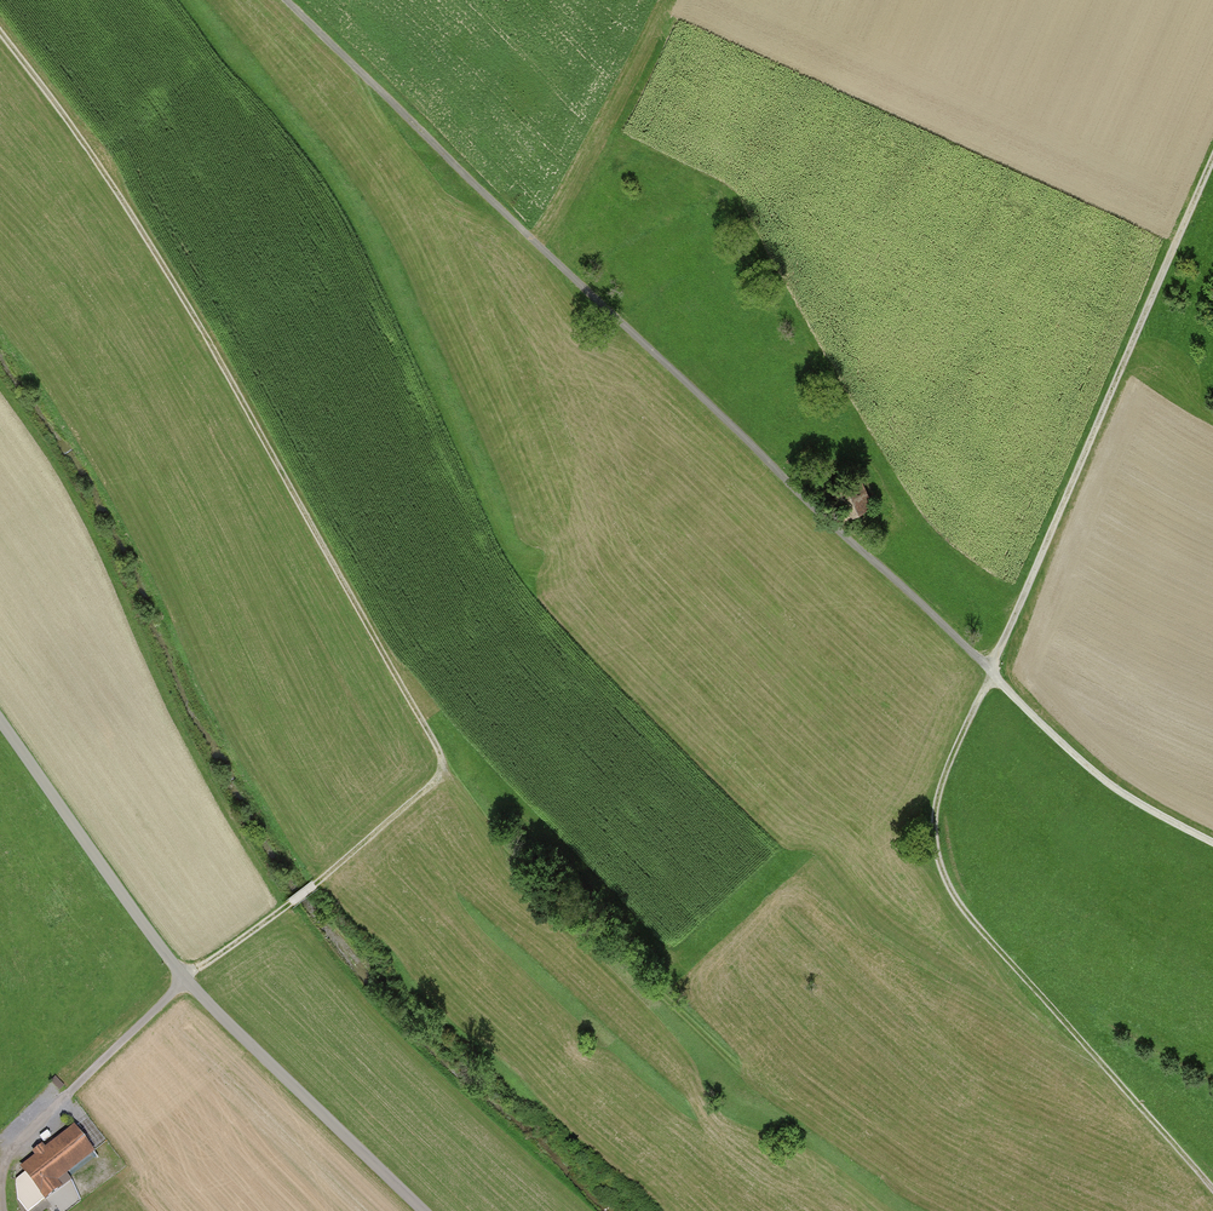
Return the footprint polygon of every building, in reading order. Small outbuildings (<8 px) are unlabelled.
[(841,488),(851,514),(874,506),(864,479),(841,488)] [(80,1124),(21,1168),(45,1199),(103,1155),(80,1124)]
